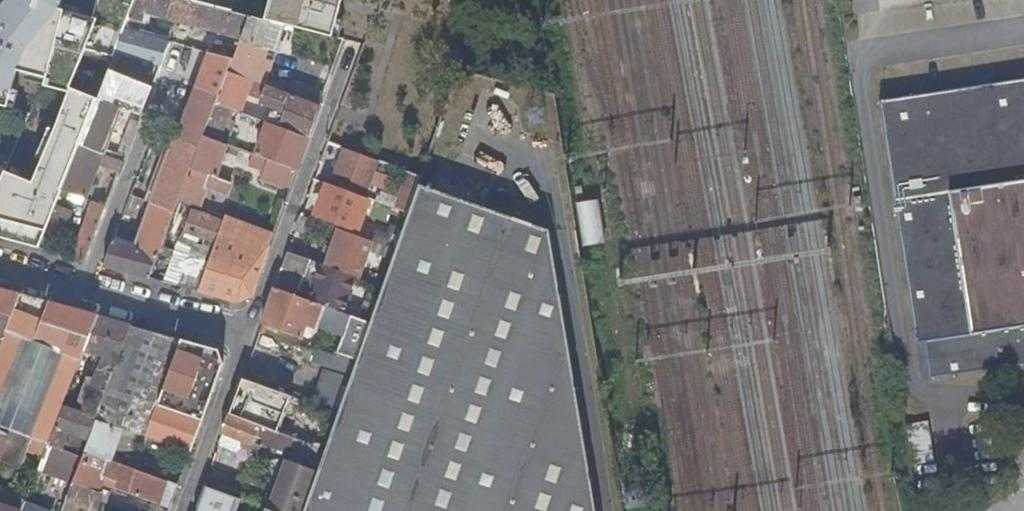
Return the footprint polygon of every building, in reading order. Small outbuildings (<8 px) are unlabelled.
[(32,68),(103,87),(110,68),(110,67),(115,56),(116,52),(125,29),(136,0),(61,0),(32,68)] [(190,0),(136,0),(125,29),(138,33),(145,12),(184,22),(189,23),(233,35),(241,37),(249,15),(190,0)] [(330,0),(191,0),(269,20),(280,23),(322,33),(330,0)] [(262,47),(269,20),(249,15),(241,37),(240,38),(262,47)] [(272,50),(280,23),(269,20),(262,47),(267,48),(272,50)] [(138,33),(125,29),(116,52),(160,64),(169,42),(138,33)] [(233,58),(237,47),(240,38),(241,37),(233,35),(226,56),(233,58)] [(264,58),(267,48),(262,47),(240,38),(237,47),(264,58)] [(256,80),(264,58),(237,47),(233,58),(229,69),(252,78),(253,79),(256,80)] [(229,69),(233,58),(226,56),(208,51),(176,137),(200,146),(204,134),(216,102),(229,69)] [(132,63),(115,56),(110,67),(128,74),(132,63)] [(103,87),(32,68),(13,63),(10,74),(3,106),(29,113),(87,127),(103,87)] [(110,68),(103,87),(87,127),(80,145),(99,152),(116,109),(120,111),(123,112),(125,106),(124,105),(119,103),(121,97),(134,102),(144,106),(152,85),(110,68)] [(252,78),(229,69),(216,102),(233,108),(240,111),(252,78)] [(0,71),(0,105),(3,106),(10,74),(0,71)] [(321,104),(326,92),(295,81),(291,93),(321,104)] [(881,103),(916,342),(923,341),(929,379),(1023,367),(1023,82),(881,103)] [(309,137),(321,104),(291,93),(268,84),(261,101),(288,111),(282,127),(309,137)] [(142,113),(144,106),(134,102),(121,97),(119,103),(124,105),(125,106),(142,113)] [(233,108),(216,102),(204,134),(221,140),(233,108)] [(116,109),(99,152),(104,154),(120,111),(116,109)] [(8,163),(3,176),(0,183),(0,231),(42,243),(63,189),(80,145),(87,127),(29,113),(8,163)] [(257,117),(244,113),(241,120),(254,125),(257,117)] [(298,169),(309,137),(282,127),(269,122),(257,154),(298,169)] [(164,148),(169,135),(156,130),(151,142),(164,148)] [(221,140),(204,134),(200,146),(192,167),(219,176),(230,144),(221,140)] [(192,167),(200,146),(176,137),(152,202),(175,211),(180,198),(192,167)] [(99,152),(80,145),(63,189),(70,192),(86,197),(99,163),(119,171),(123,162),(104,154),(99,152)] [(364,196),(378,160),(376,159),(344,148),(331,184),(364,196)] [(290,189),(298,169),(257,154),(250,151),(248,157),(253,159),(250,166),(265,171),(263,178),(290,189)] [(3,176),(8,163),(0,160),(0,175),(3,176)] [(219,176),(192,167),(180,198),(194,203),(201,206),(208,185),(228,192),(232,181),(219,176)] [(418,181),(420,176),(408,172),(399,197),(379,191),(375,200),(407,212),(418,181)] [(418,181),(407,212),(397,243),(394,249),(369,322),(363,338),(324,449),(320,463),(317,471),(312,485),(303,510),(597,510),(552,228),(418,181)] [(358,212),(364,196),(331,184),(329,183),(317,213),(337,220),(342,207),(358,212)] [(86,197),(70,192),(67,199),(83,205),(86,197)] [(139,197),(132,194),(126,209),(133,212),(134,212),(139,197)] [(194,203),(180,198),(175,211),(170,226),(197,235),(196,239),(195,239),(187,263),(179,285),(200,291),(217,242),(214,240),(220,221),(191,211),(194,203)] [(590,199),(567,202),(576,246),(595,241),(590,199)] [(86,260),(106,206),(98,203),(93,201),(73,256),(86,260)] [(170,226),(175,211),(152,202),(137,242),(135,247),(114,239),(104,265),(150,277),(159,255),(170,226)] [(221,214),(201,206),(194,203),(191,211),(220,221),(214,240),(217,242),(226,216),(221,214)] [(74,212),(58,206),(49,231),(64,236),(74,212)] [(133,212),(126,209),(122,218),(130,220),(133,212)] [(302,215),(296,231),(321,240),(327,224),(302,215)] [(252,294),(274,234),(226,216),(217,242),(200,291),(238,301),(252,294)] [(197,235),(170,226),(159,255),(187,263),(195,239),(196,239),(197,235)] [(373,241),(356,235),(339,229),(326,265),(355,275),(360,277),(373,241)] [(386,246),(389,240),(358,229),(356,235),(373,241),(386,246)] [(135,247),(137,242),(116,234),(114,239),(135,247)] [(394,249),(397,243),(389,240),(386,246),(394,249)] [(344,305),(355,275),(326,265),(289,252),(284,266),(309,275),(309,276),(315,278),(310,293),(344,305)] [(276,288),(301,297),(302,292),(298,290),(302,278),(282,270),(276,288)] [(301,338),(315,302),(301,297),(276,288),(263,324),(301,338)] [(0,289),(0,352),(23,295),(0,289)] [(0,352),(0,425),(11,430),(49,444),(64,405),(75,379),(77,372),(86,350),(100,316),(23,295),(0,352)] [(363,338),(369,322),(327,307),(322,322),(363,338)] [(90,440),(98,418),(110,387),(133,325),(100,316),(86,350),(101,355),(98,368),(83,412),(64,405),(49,444),(63,449),(70,432),(90,440)] [(158,405),(183,339),(133,325),(110,387),(158,405)] [(158,405),(203,421),(224,364),(219,349),(183,339),(158,405)] [(83,375),(77,372),(75,379),(80,381),(83,375)] [(138,433),(187,451),(194,454),(205,422),(203,421),(158,405),(110,387),(98,418),(138,433)] [(287,452),(293,437),(262,426),(230,414),(223,434),(249,446),(259,449),(262,443),(287,452)] [(132,446),(138,433),(98,418),(90,440),(86,450),(112,459),(116,449),(118,441),(132,446)] [(928,422),(908,426),(914,464),(933,461),(928,422)] [(44,456),(49,444),(11,430),(8,438),(0,459),(0,460),(19,467),(27,449),(44,456)] [(320,463),(324,449),(293,437),(287,452),(320,463)] [(129,453),(132,446),(118,441),(116,449),(129,453)] [(1018,441),(1015,453),(1023,455),(1023,442),(1018,441)] [(39,470),(73,484),(74,481),(83,457),(63,449),(49,444),(44,456),(39,470)] [(83,457),(74,481),(99,491),(105,476),(120,481),(118,487),(152,500),(153,495),(160,497),(166,479),(112,459),(86,450),(83,457)] [(194,454),(187,451),(185,457),(191,460),(194,454)] [(281,474),(312,485),(317,471),(286,460),(281,474)] [(312,485),(281,474),(268,509),(274,510),(303,510),(312,485)] [(62,510),(72,510),(76,502),(81,504),(91,508),(99,510),(106,493),(99,491),(74,481),(73,484),(62,510)] [(239,498),(214,488),(206,485),(198,506),(199,507),(198,510),(233,510),(239,498)] [(12,510),(22,510),(26,501),(0,491),(0,506),(12,510)] [(124,507),(130,509),(133,503),(127,501),(124,507)]
